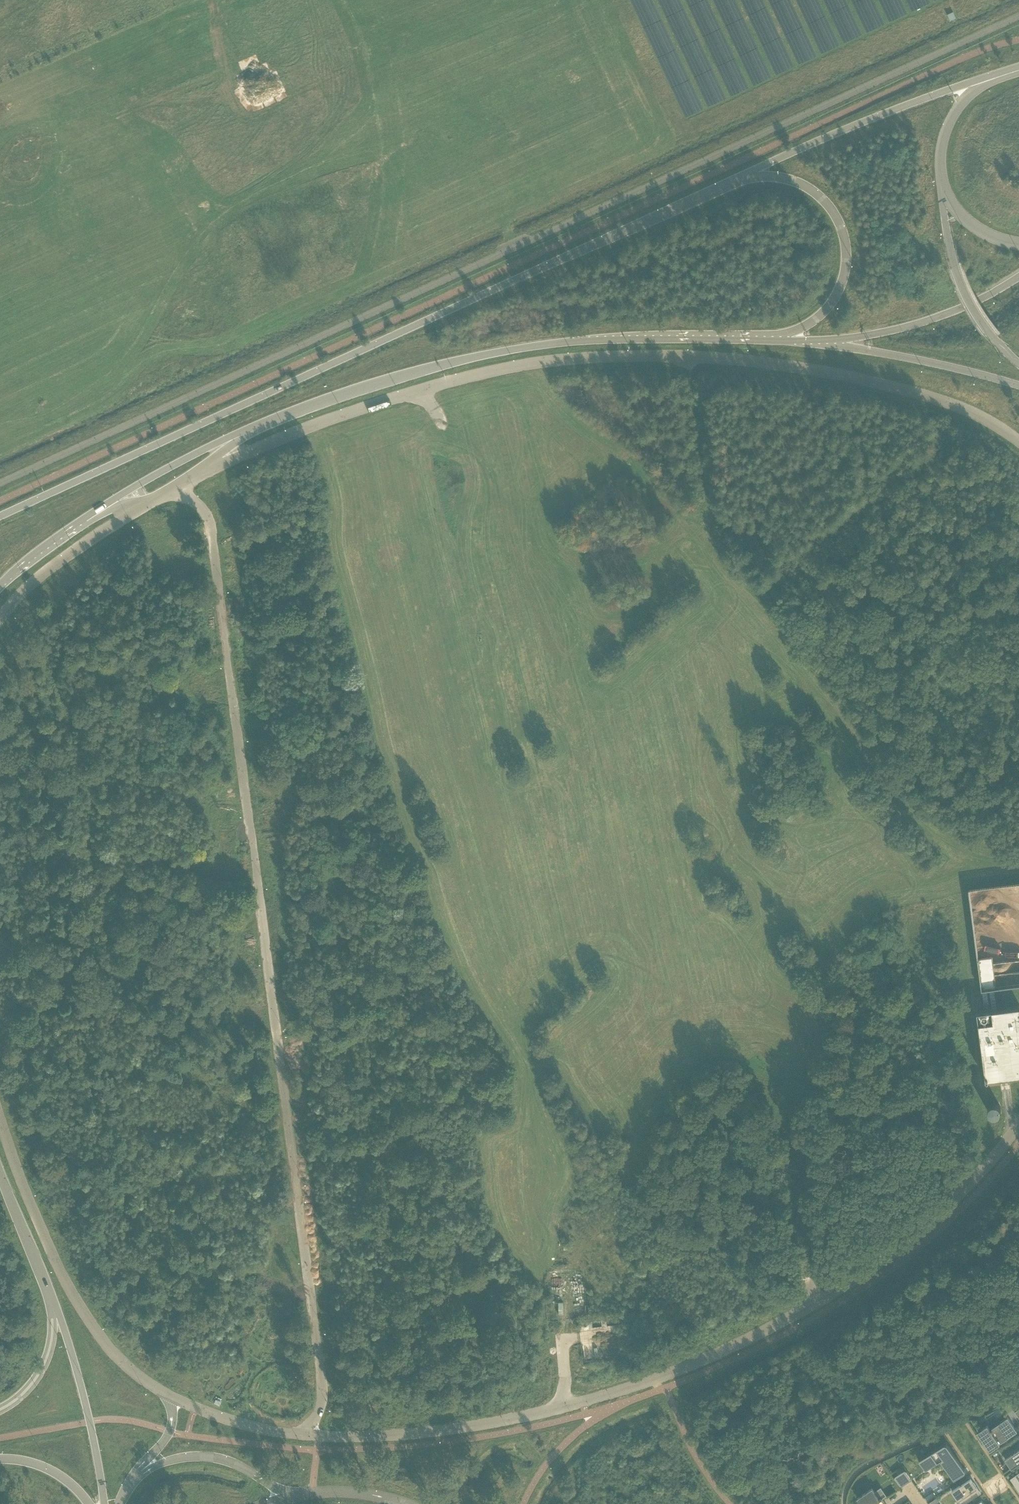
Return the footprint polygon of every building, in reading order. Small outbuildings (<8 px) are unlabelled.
[(968,891),(981,993),(1018,988),(1018,885),(968,891)] [(1000,1078),(1009,1077),(1018,1076),(1018,1006),(999,1009),(992,1010),(977,1012),(986,1080),(1000,1078)] [(1001,1120),(1002,1115),(1001,1111),(998,1108),(994,1107),(990,1108),(987,1111),(986,1115),(987,1120),(990,1123),(994,1124),(998,1123),(1001,1120)] [(987,1424),(977,1431),(988,1447),(990,1450),(994,1446),(1002,1441),(1010,1435),(1017,1431),(1007,1417),(1000,1422),(990,1429),(987,1424)] [(965,1470),(964,1469),(946,1442),(918,1460),(922,1466),(925,1465),(927,1469),(945,1457),(951,1466),(946,1470),(954,1480),(964,1473),(965,1472),(965,1471),(965,1470)] [(1005,1459),(1011,1469),(1018,1463),(1018,1449),(1005,1459)] [(904,1469),(894,1476),(900,1486),(911,1479),(904,1469)] [(1018,1492),(1018,1472),(1010,1479),(1015,1486),(1018,1492)] [(968,1480),(952,1491),(958,1500),(962,1498),(966,1503),(981,1493),(974,1482),(971,1478),(968,1480)] [(857,1498),(861,1503),(885,1503),(882,1499),(886,1496),(881,1487),(874,1492),(872,1488),(857,1498)]
